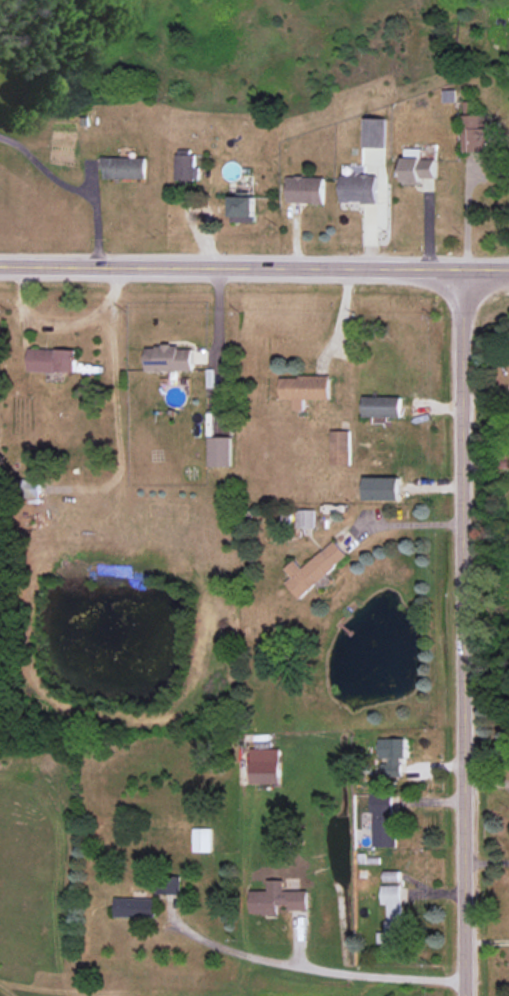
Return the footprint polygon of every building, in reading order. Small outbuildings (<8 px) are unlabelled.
[(444,90),(444,102),(457,101),(456,90),(444,90)] [(490,151),(491,128),(483,128),(483,115),(474,114),(474,101),(465,101),(464,151),(490,151)] [(364,147),(387,148),(388,118),(365,117),(364,147)] [(200,181),(201,168),(196,167),(196,155),(177,154),(176,180),(200,181)] [(104,178),(147,179),(147,157),(104,157),(104,178)] [(423,184),(423,178),(437,178),(437,158),(404,159),(405,184),(423,184)] [(342,202),(378,203),(379,175),(343,174),(342,202)] [(325,176),(289,177),(289,204),(326,203),(325,176)] [(255,222),(256,196),(232,195),(231,221),(255,222)] [(194,346),(148,347),(149,372),(195,371),(194,346)] [(28,371),(77,372),(78,349),(29,348),(28,371)] [(331,376),(282,376),(282,399),(295,399),(295,410),(306,410),(305,399),(331,399),(331,376)] [(403,397),(365,396),(365,417),(403,417),(403,397)] [(351,430),(331,431),(332,465),(352,465),(351,430)] [(210,437),(210,467),(233,466),(233,437),(210,437)] [(366,500),(401,499),(401,477),(365,477),(366,500)] [(39,498),(40,480),(25,479),(24,498),(39,498)] [(316,510),(298,509),(297,528),(316,528),(316,510)] [(349,555),(335,540),(304,568),(296,560),(286,569),(293,577),(286,583),(300,599),(349,555)] [(405,738),(380,739),(381,777),(402,777),(402,757),(405,757),(405,738)] [(251,784),(281,784),(282,748),(252,748),(251,784)] [(396,846),(395,793),(372,793),(374,847),(396,846)] [(194,851),(212,851),(213,828),(194,828),(194,851)] [(401,881),(401,871),(385,871),(385,881),(401,881)] [(182,876),(162,876),(161,893),(182,894),(182,876)] [(309,891),(285,890),(285,880),(269,880),(269,891),(252,890),(251,914),(279,914),(279,904),(291,905),(291,910),(309,911),(309,891)] [(401,885),(382,885),(383,904),(388,904),(389,932),(378,932),(379,944),(408,943),(407,914),(402,914),(401,885)] [(115,917),(154,918),(154,898),(115,897),(115,917)]
